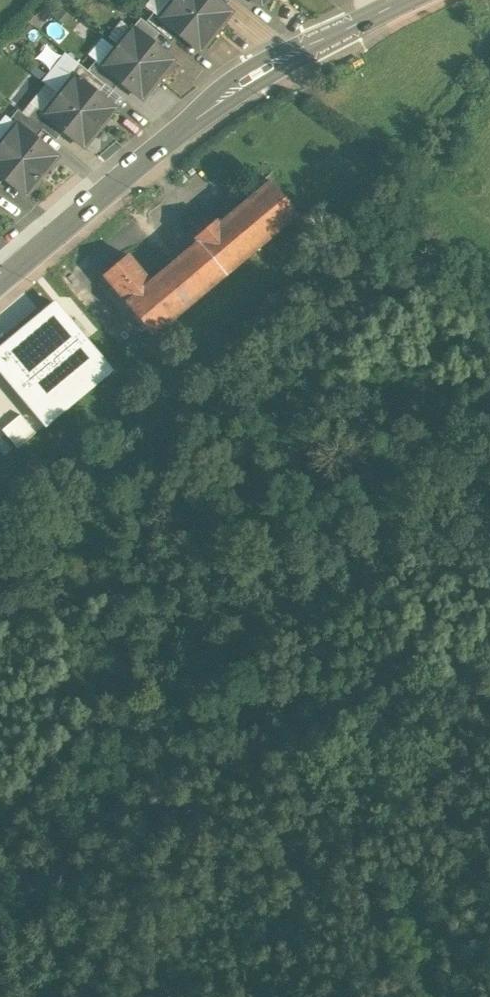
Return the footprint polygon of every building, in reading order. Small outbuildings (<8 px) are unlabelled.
[(177,0),(174,0),(159,18),(178,33),(200,51),(215,31),(177,0)] [(215,31),(231,12),(217,0),(177,0),(215,31)] [(178,33),(159,18),(153,13),(145,22),(159,33),(170,42),(178,33)] [(145,22),(140,18),(133,27),(151,42),(159,33),(145,22)] [(119,25),(111,34),(111,39),(118,45),(130,29),(124,24),(119,25)] [(133,27),(132,27),(130,29),(118,45),(117,47),(157,79),(173,60),(151,42),(133,27)] [(101,66),(120,81),(142,99),(157,79),(117,47),(101,66)] [(101,66),(95,61),(87,70),(104,84),(112,90),(120,81),(101,66)] [(87,70),(78,63),(70,74),(73,77),(74,75),(97,93),(104,84),(87,70)] [(73,77),(59,95),(99,128),(115,108),(97,93),(74,75),(73,77)] [(43,114),(63,130),(83,147),(99,128),(59,95),(43,114)] [(43,114),(35,107),(27,117),(42,129),(55,140),(63,130),(43,114)] [(27,117),(17,109),(10,119),(16,124),(35,139),(42,129),(27,117)] [(35,139),(16,124),(1,143),(41,176),(57,156),(35,139)] [(1,143),(0,144),(0,175),(4,178),(25,195),(41,176),(1,143)] [(151,282),(129,255),(105,275),(128,303),(126,304),(152,335),(299,215),(271,181),(219,224),(215,220),(194,237),(198,242),(151,282)] [(55,304),(0,349),(0,370),(45,423),(110,371),(55,304)] [(20,415),(11,422),(26,441),(35,433),(20,415)] [(2,430),(17,448),(26,441),(11,422),(2,430)]
